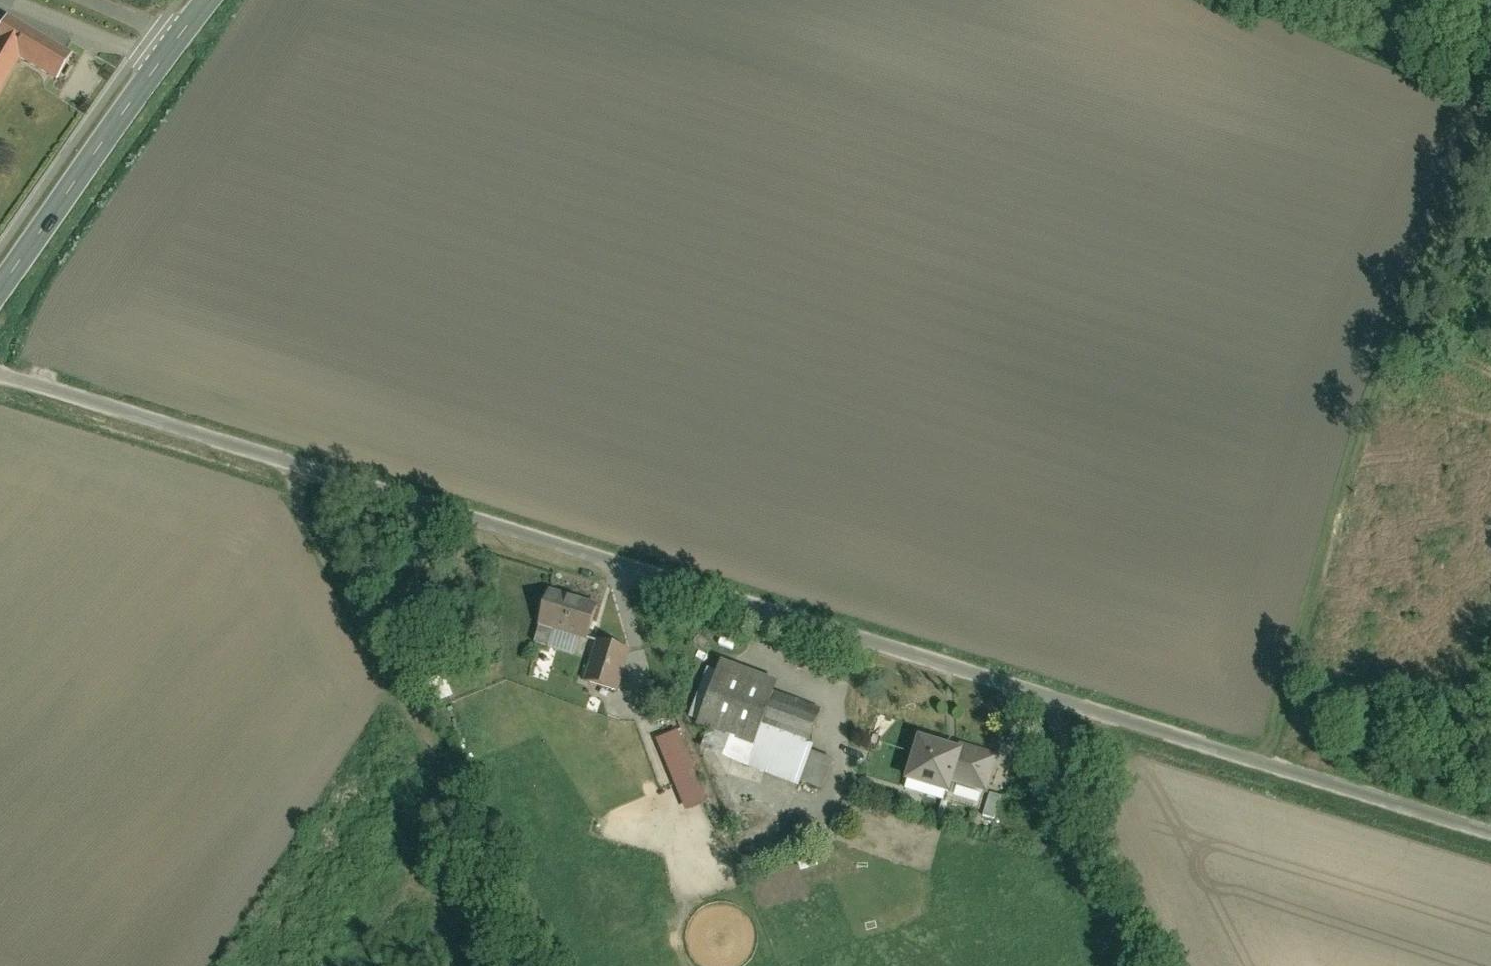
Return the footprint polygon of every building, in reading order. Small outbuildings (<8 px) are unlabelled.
[(7,15),(0,27),(0,96),(22,58),(57,78),(72,52),(7,15)] [(598,604),(552,591),(543,622),(589,636),(598,604)] [(632,649),(600,639),(587,679),(618,689),(632,649)] [(778,678),(722,658),(699,726),(712,730),(755,745),(764,719),(815,736),(826,705),(775,688),(778,678)] [(420,679),(430,702),(449,695),(439,671),(420,679)] [(748,765),(801,783),(812,751),(816,737),(815,736),(764,719),(755,745),(749,763),(748,765)] [(712,730),(706,749),(749,763),(755,745),(712,730)] [(681,731),(662,739),(689,807),(708,799),(681,731)] [(965,748),(921,735),(907,782),(951,795),(955,782),(965,748)] [(991,793),(1003,753),(967,742),(965,748),(955,782),(991,793)] [(824,791),(835,759),(812,751),(801,783),(824,791)] [(984,814),(997,818),(1003,797),(991,793),(984,814)]
